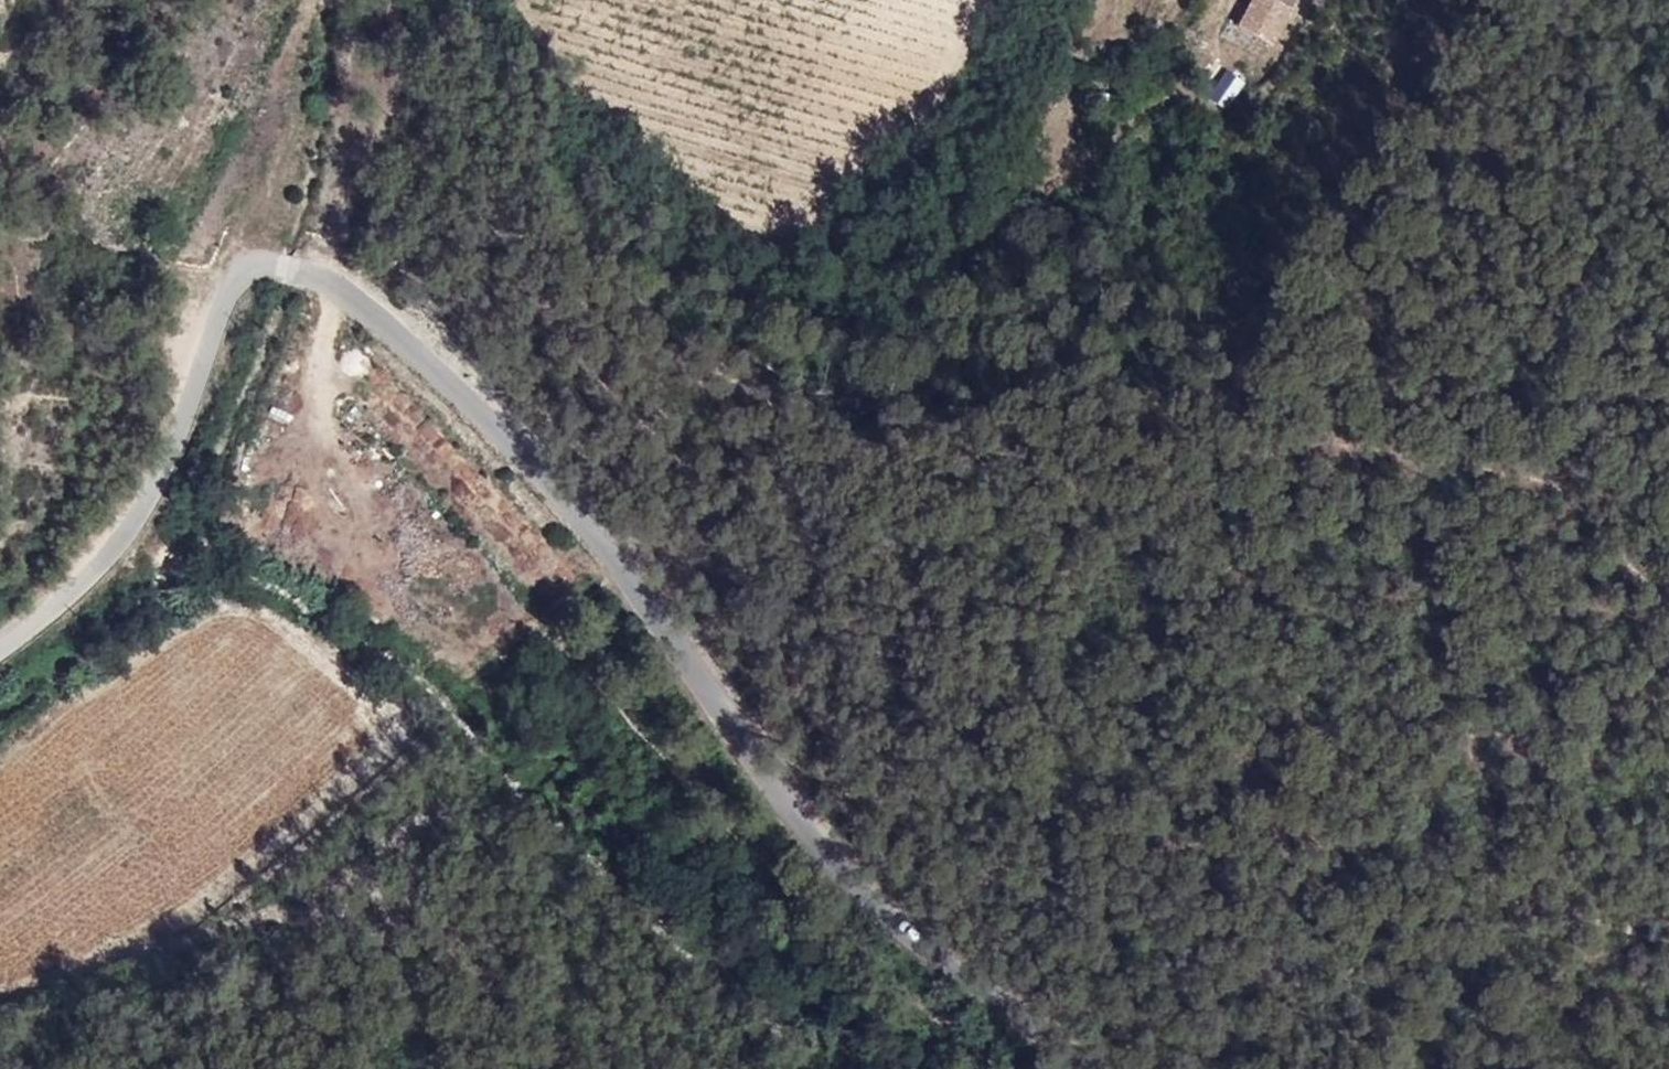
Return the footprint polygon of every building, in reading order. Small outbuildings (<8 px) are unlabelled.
[(1235,28),(1275,47),(1298,0),(1248,0),(1235,28)] [(1229,64),(1210,97),(1228,108),(1248,75),(1229,64)]
